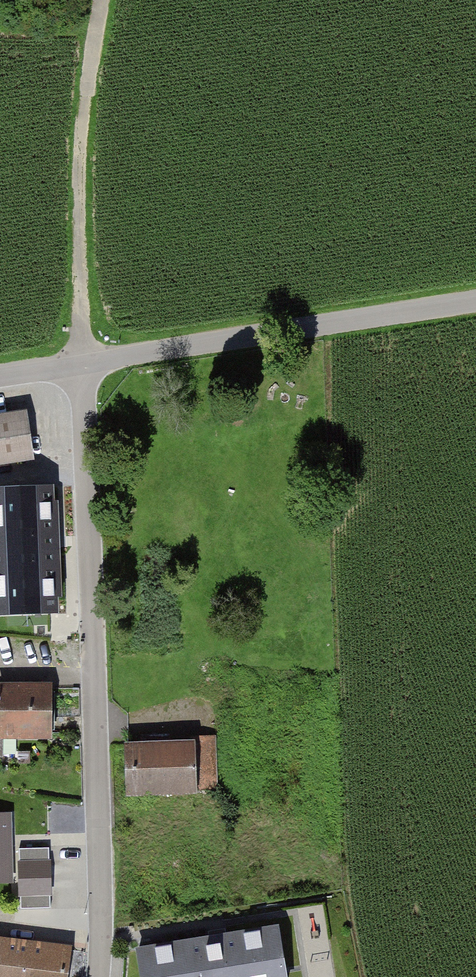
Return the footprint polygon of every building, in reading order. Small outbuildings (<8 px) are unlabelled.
[(0,418),(0,460),(30,455),(24,414),(0,418)] [(0,488),(0,613),(55,611),(49,485),(0,488)] [(53,743),(52,682),(0,684),(0,704),(1,744),(53,743)] [(126,747),(128,802),(204,799),(202,744),(126,747)] [(8,814),(0,814),(0,880),(10,880),(8,814)] [(48,847),(19,848),(20,908),(50,907),(48,847)] [(139,949),(144,976),(285,976),(277,926),(139,949)] [(0,940),(0,976),(64,976),(67,949),(0,940)]
